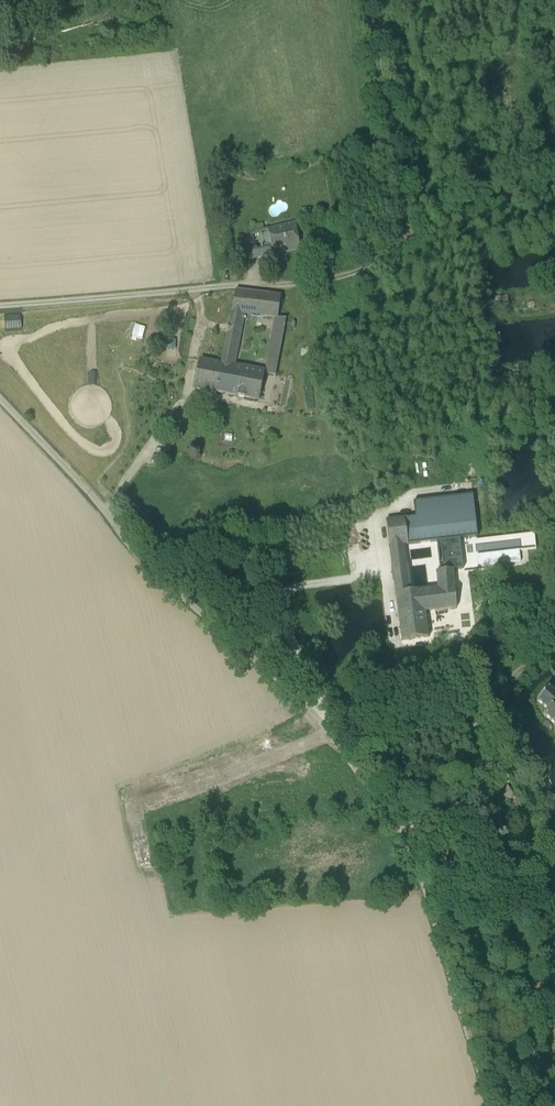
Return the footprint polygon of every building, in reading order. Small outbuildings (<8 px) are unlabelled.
[(295,222),(268,229),(272,247),(274,256),(301,250),(295,222)] [(250,232),(268,229),(266,223),(248,226),(250,232)] [(254,242),(246,244),(250,261),(258,259),(256,251),(254,242)] [(258,259),(274,256),(272,247),(256,251),(258,259)] [(236,291),(231,313),(244,315),(274,319),(278,318),(281,296),(236,291)] [(221,365),(235,368),(244,315),(231,313),(221,365)] [(274,319),(264,373),(276,375),(286,319),(278,318),(274,319)] [(201,361),(196,389),(259,401),(264,373),(235,368),(221,365),(201,361)] [(448,498),(448,499),(450,514),(453,540),(477,537),(472,495),(448,498)] [(448,499),(413,503),(415,518),(450,514),(448,499)] [(415,518),(406,519),(409,545),(453,540),(450,514),(415,518)] [(409,545),(406,519),(386,521),(393,569),(407,567),(406,556),(410,556),(409,545)] [(453,540),(440,541),(440,548),(453,547),(453,540)] [(453,547),(440,548),(442,561),(455,559),(453,547)] [(502,558),(507,561),(512,554),(506,551),(502,558)] [(407,567),(393,569),(399,615),(425,612),(456,608),(453,570),(426,573),(427,590),(409,592),(407,576),(407,567)] [(399,615),(402,640),(428,637),(425,612),(399,615)] [(552,691),(549,689),(538,701),(548,710),(544,714),(554,725),(554,688),(552,691)] [(554,792),(554,765),(545,769),(554,792)]
